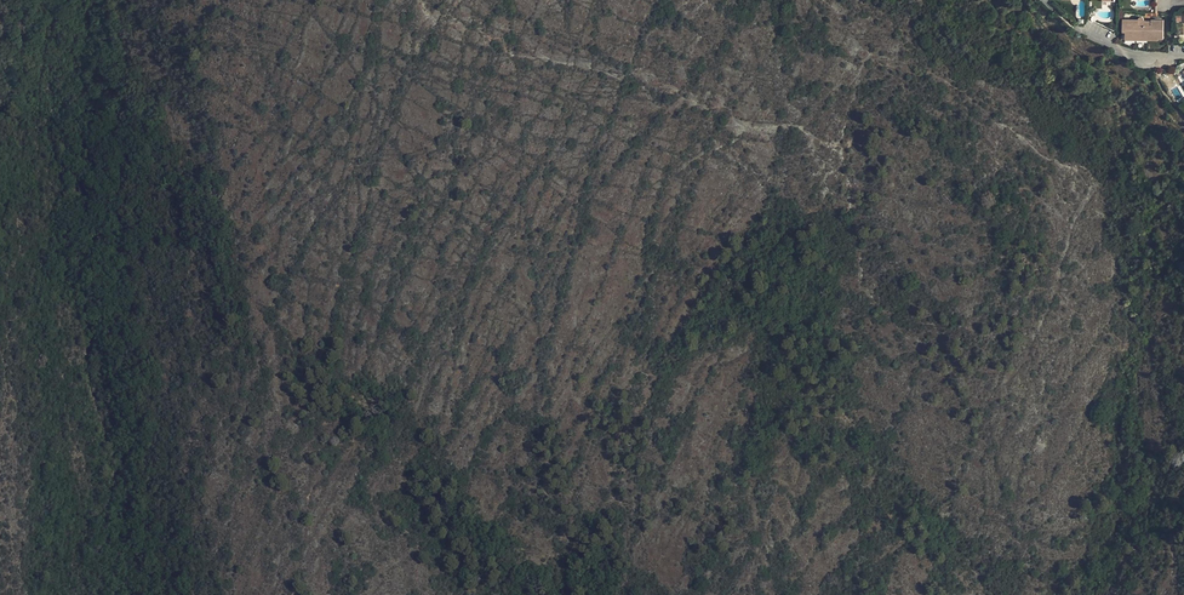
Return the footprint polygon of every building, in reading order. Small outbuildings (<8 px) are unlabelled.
[(1141,22),(1141,23),(1141,28),(1146,28),(1146,27),(1153,27),(1153,23),(1147,23),(1147,22),(1146,21),(1146,20),(1145,20),(1144,20),(1143,20),(1142,20),(1141,21),(1141,22)] [(1141,23),(1125,22),(1125,38),(1161,39),(1161,41),(1166,41),(1166,23),(1154,22),(1154,23),(1153,23),(1153,27),(1146,27),(1146,28),(1141,28),(1141,23)]
